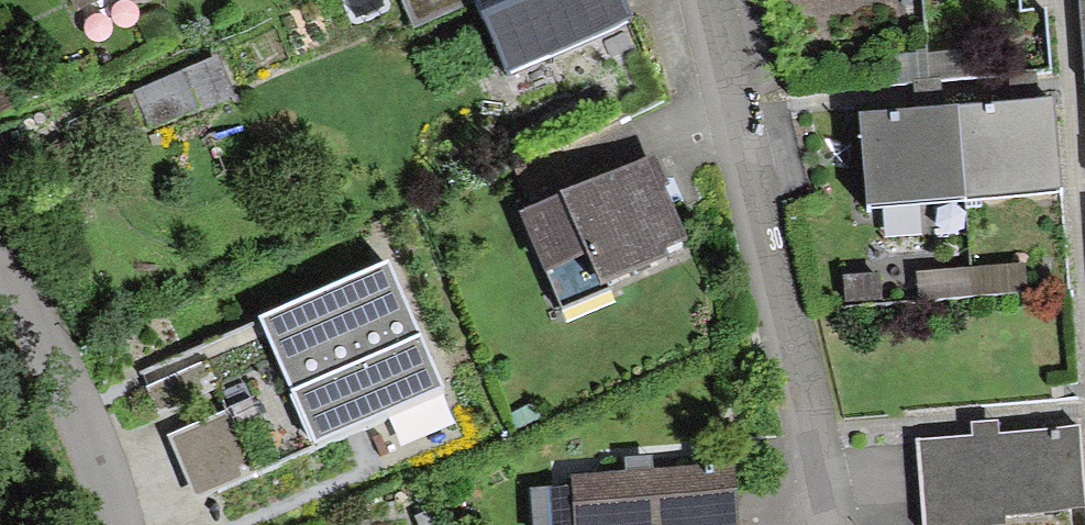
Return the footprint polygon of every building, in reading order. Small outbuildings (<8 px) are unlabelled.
[(77,18),(112,0),(67,0),(77,18)] [(506,83),(632,29),(620,0),(471,0),(506,83)] [(936,48),(943,84),(980,77),(973,41),(936,48)] [(225,60),(139,98),(154,133),(241,96),(225,60)] [(1005,111),(959,115),(966,207),(1061,200),(1054,108),(1005,111)] [(911,118),(859,122),(866,215),(966,207),(959,115),(911,118)] [(669,194),(655,162),(520,220),(546,280),(586,263),(600,296),(670,265),(667,258),(688,249),(664,196),(669,194)] [(443,400),(388,271),(140,377),(195,506),(443,400)] [(971,428),(972,441),(988,440),(998,439),(997,425),(971,428)] [(998,439),(988,440),(972,441),(916,446),(923,524),(1008,524),(1007,519),(1084,512),(1084,506),(1080,431),(998,439)] [(625,461),(626,477),(639,476),(654,475),(653,459),(625,461)] [(572,481),(572,489),(575,524),(739,524),(736,470),(654,475),(639,476),(626,477),(572,481)] [(572,489),(530,492),(533,524),(575,524),(572,489)]
